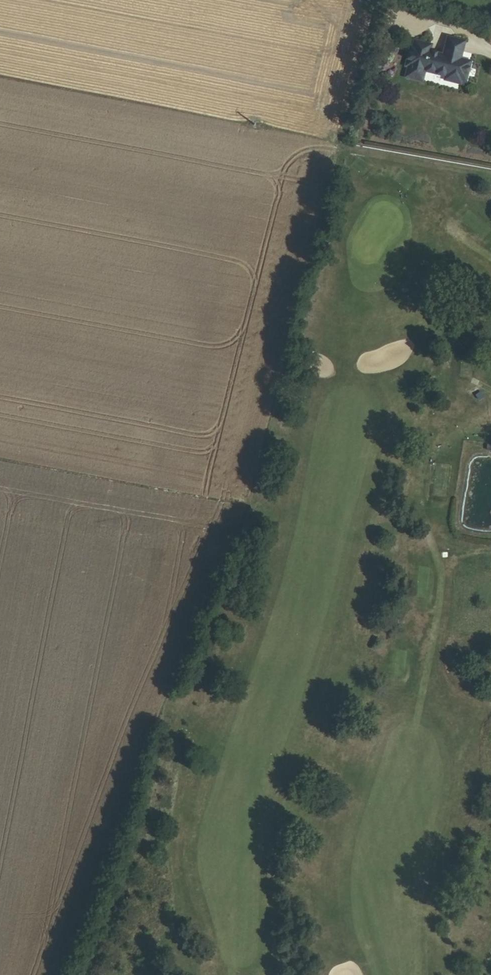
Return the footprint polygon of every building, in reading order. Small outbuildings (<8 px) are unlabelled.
[(447,43),(463,48),(465,40),(449,36),(447,43)] [(461,78),(465,79),(471,61),(460,58),(463,48),(447,43),(444,53),(430,49),(432,42),(416,38),(414,45),(412,45),(406,64),(410,64),(409,68),(424,72),(425,68),(446,75),(445,78),(460,82),(461,78)] [(407,75),(422,79),(424,72),(409,68),(407,75)]
